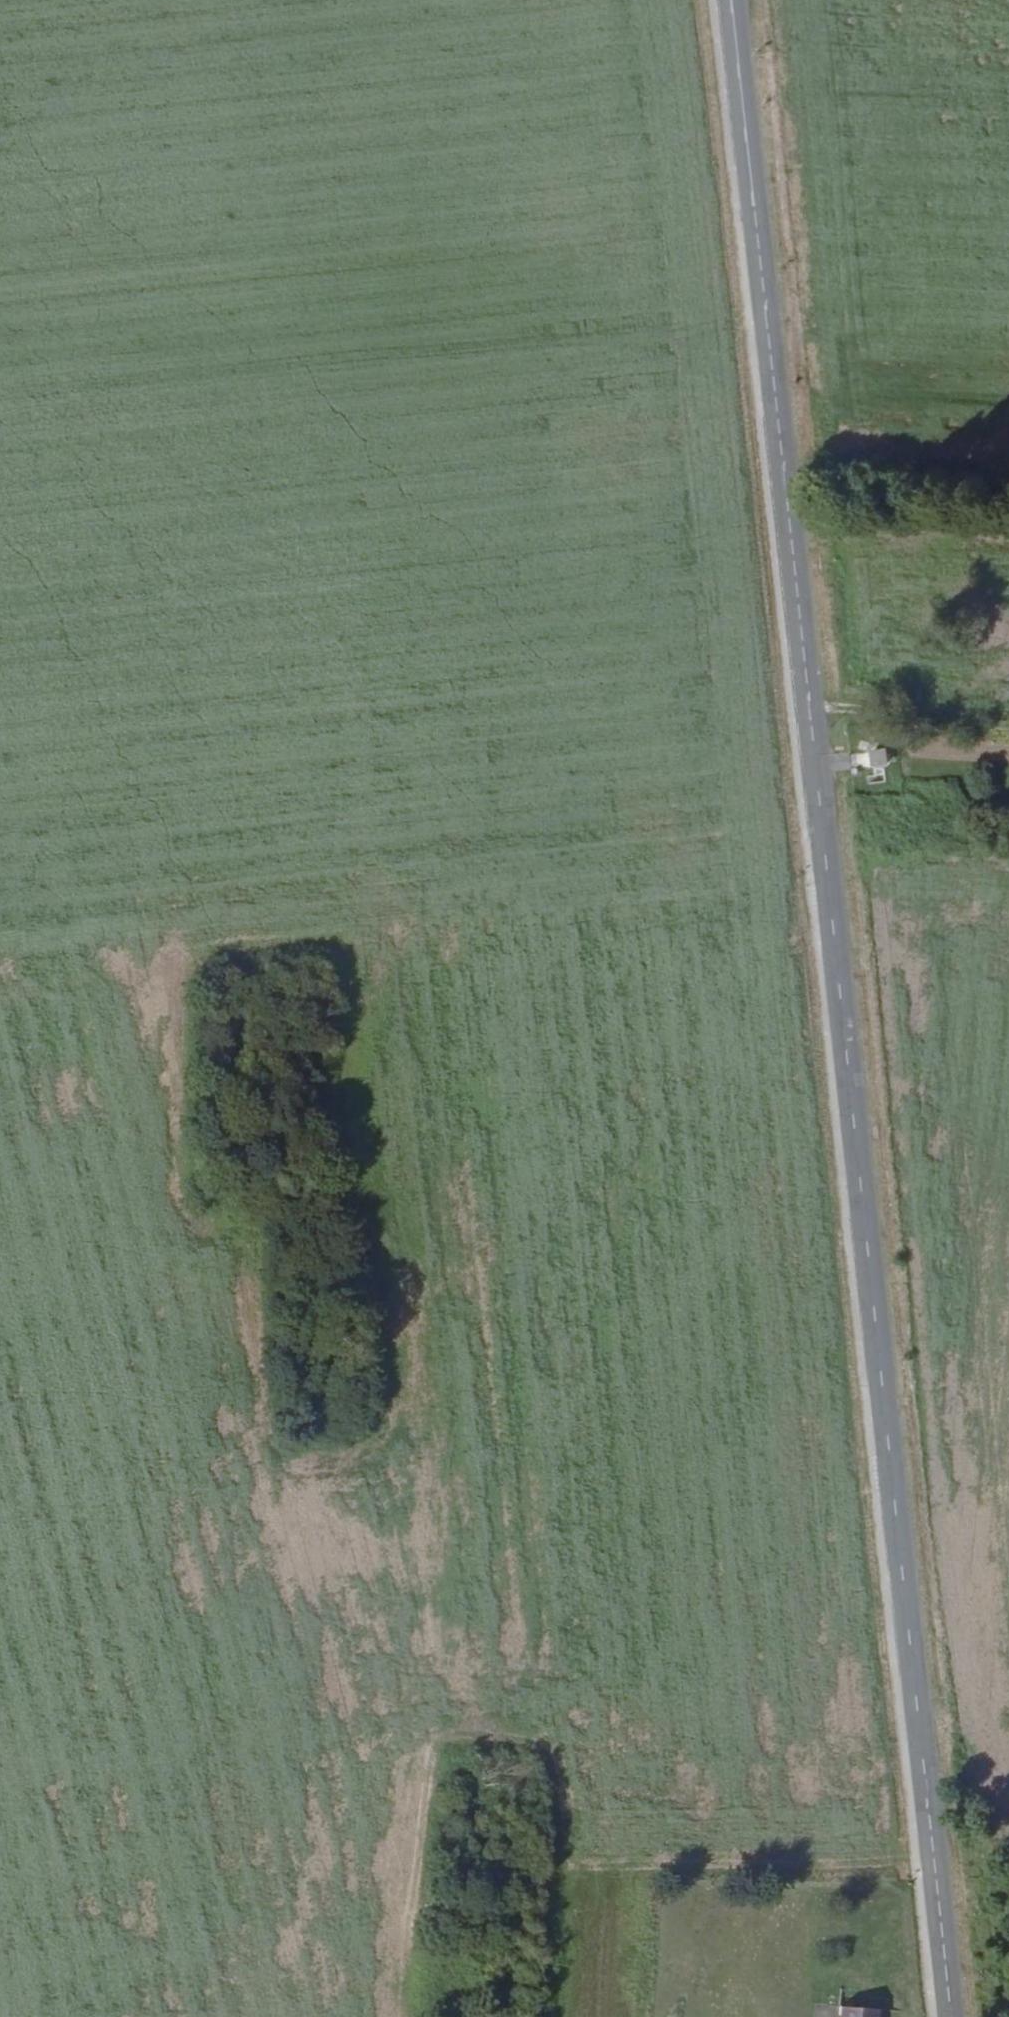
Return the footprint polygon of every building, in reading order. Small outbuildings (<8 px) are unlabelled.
[(830,535),(817,536),(818,546),(831,545),(830,535)] [(868,750),(870,768),(886,767),(884,749),(868,750)] [(887,768),(872,769),(873,783),(888,782),(887,768)] [(877,2009),(842,2007),(841,2016),(877,2016),(877,2009)]
